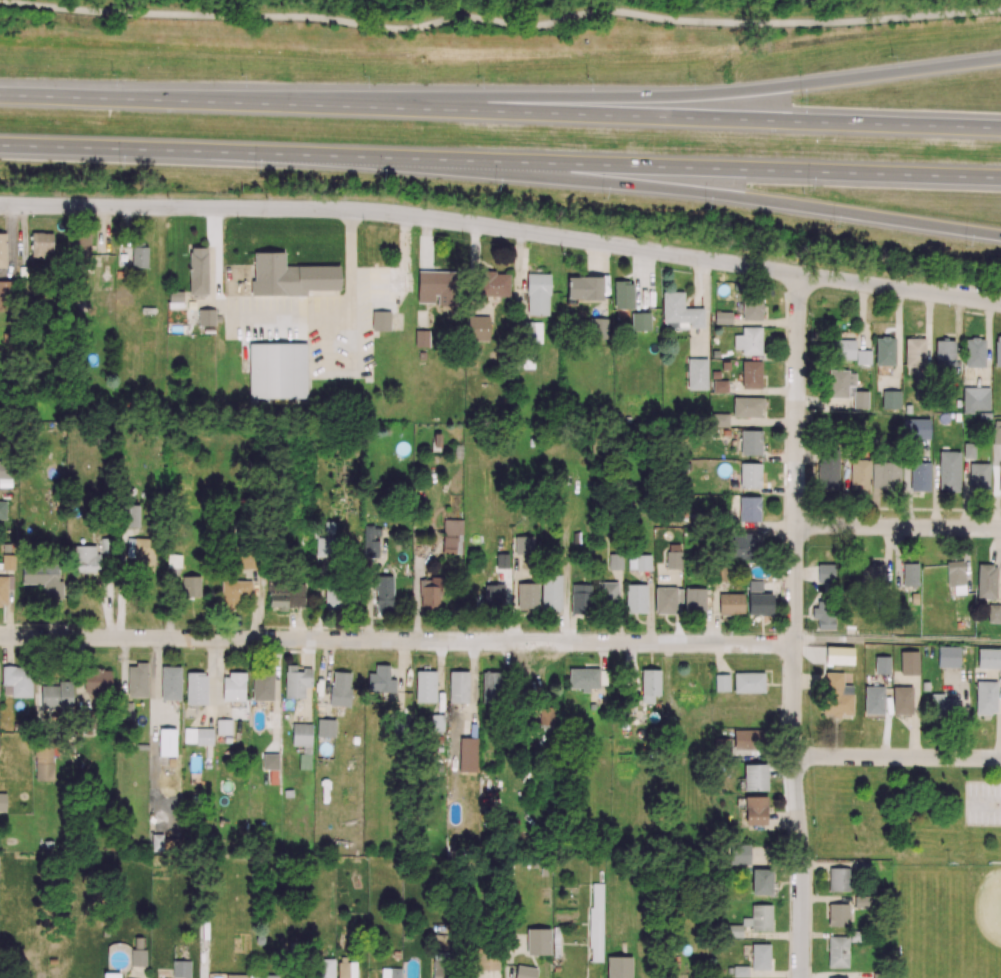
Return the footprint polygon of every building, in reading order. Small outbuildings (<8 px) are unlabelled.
[(43,258),(43,252),(53,252),(53,233),(31,234),(31,259),(43,258)] [(90,233),(76,233),(75,261),(89,261),(90,233)] [(148,247),(132,247),(131,268),(147,269),(148,247)] [(190,296),(208,295),(207,248),(189,248),(190,296)] [(339,267),(285,266),(285,253),(253,253),(253,296),(307,297),(307,291),(339,291),(339,267)] [(10,312),(11,282),(0,281),(0,311),(10,312)] [(199,327),(215,326),(215,309),(198,309),(199,327)] [(748,580),(748,590),(761,590),(762,580),(748,580)] [(626,583),(626,611),(646,611),(646,583),(626,583)] [(826,644),(825,662),(852,663),(853,645),(826,644)] [(938,645),(937,666),(959,666),(959,645),(938,645)] [(1000,648),(978,647),(977,667),(1000,667),(1000,648)] [(900,650),(900,673),(918,673),(918,650),(900,650)] [(875,655),(875,672),(890,672),(889,655),(875,655)] [(136,664),(136,661),(147,661),(147,695),(128,695),(128,664),(136,664)] [(161,665),(161,698),(180,698),(180,665),(161,665)] [(416,670),(415,700),(435,700),(435,670),(416,670)] [(203,673),(203,671),(186,671),(186,703),(206,703),(207,673),(203,673)] [(733,672),(734,691),(764,691),(764,672),(733,672)] [(714,674),(715,690),(729,690),(729,673),(714,674)] [(991,711),(991,713),(975,713),(976,680),(997,681),(996,711),(991,711)] [(864,684),(864,712),(884,713),(884,685),(864,684)] [(318,718),(317,735),(334,735),(335,719),(318,718)] [(175,727),(159,727),(159,755),(175,755),(175,727)] [(848,935),(828,935),(828,967),(848,967),(848,935)]
